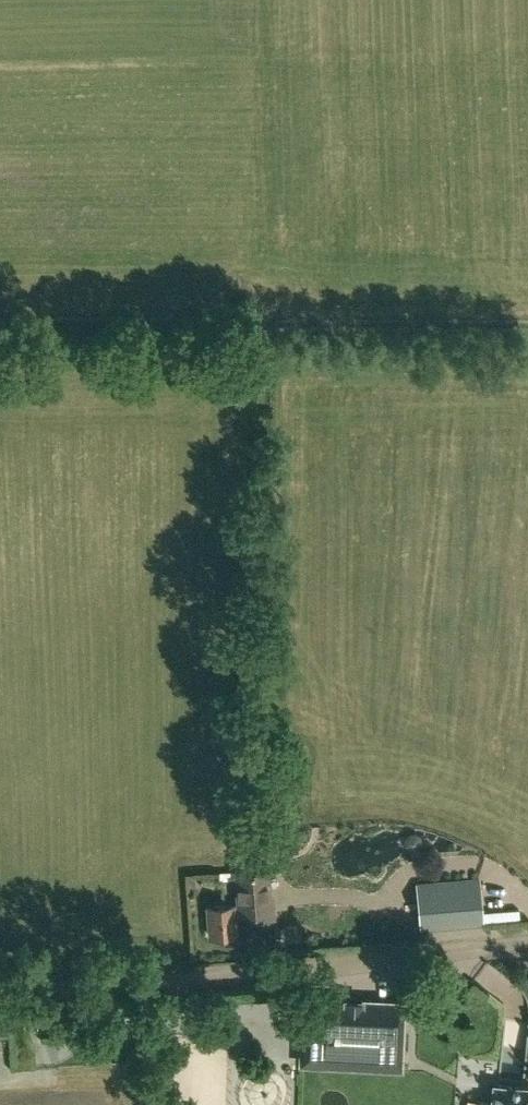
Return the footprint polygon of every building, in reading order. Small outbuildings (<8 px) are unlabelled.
[(281,845),(286,859),(301,854),(296,840),(281,845)] [(268,868),(246,869),(235,870),(238,904),(207,906),(210,936),(236,934),(234,913),(251,912),(251,920),(274,918),(272,896),(270,896),(268,868)] [(482,924),(478,880),(418,885),(421,929),(482,924)] [(301,1050),(402,1055),(404,1002),(304,998),(301,1050)] [(266,1104),(278,1104),(287,1096),(271,1080),(256,1095),(266,1104)] [(481,1104),(527,1104),(527,1086),(494,1083),(492,1103),(481,1102),(481,1104)]
